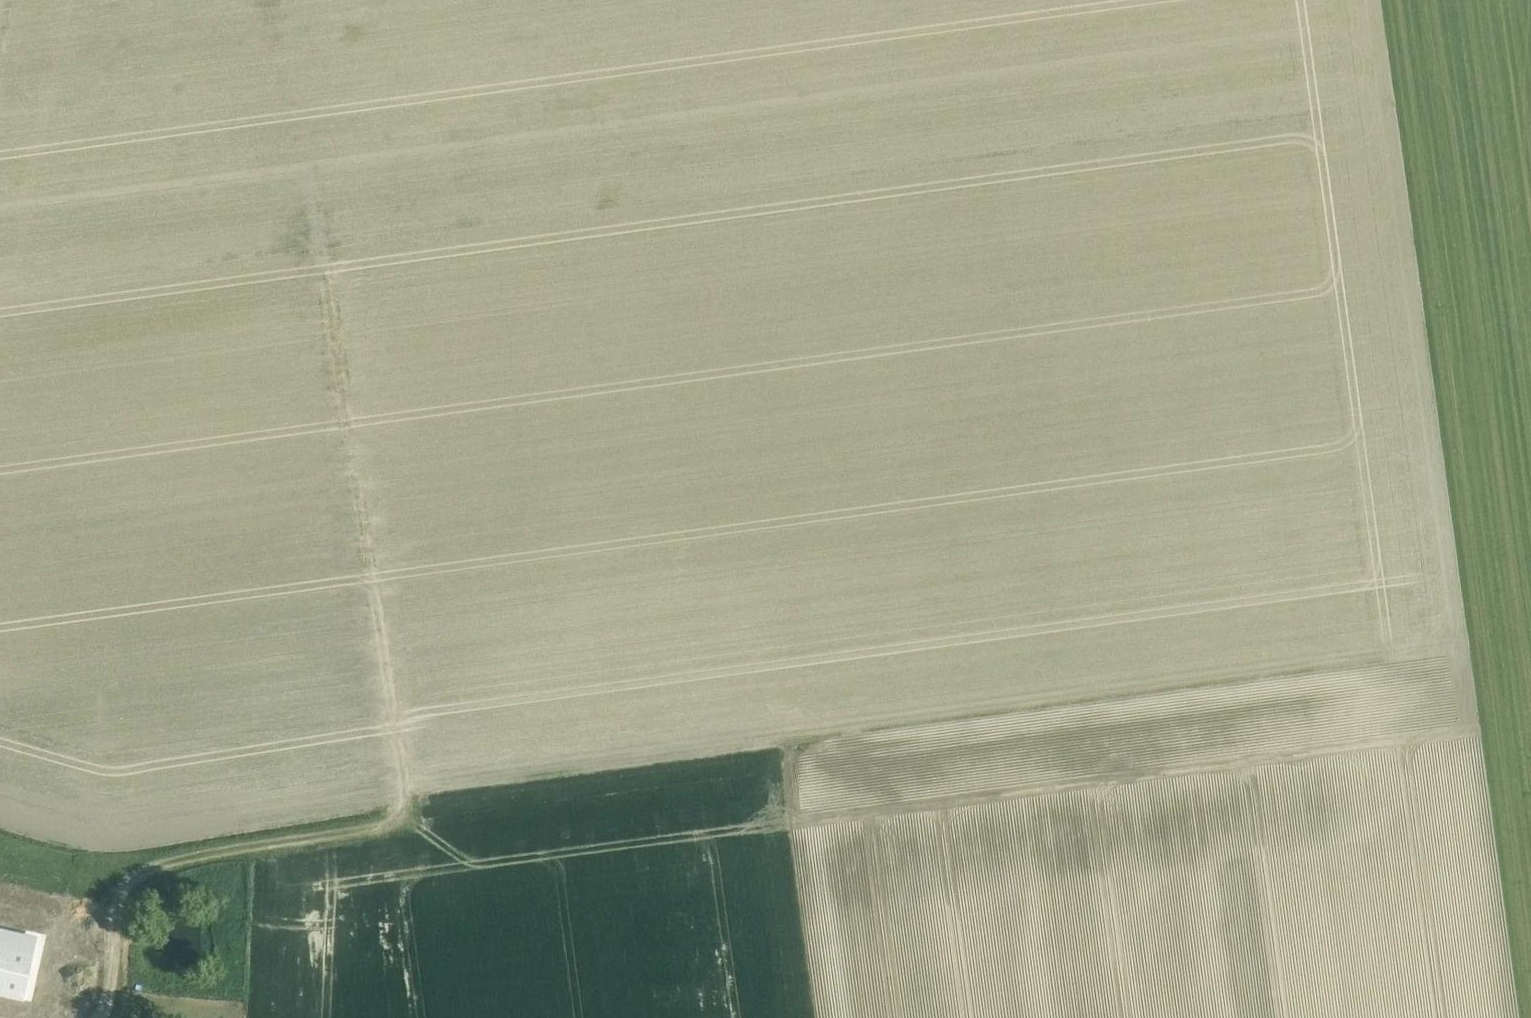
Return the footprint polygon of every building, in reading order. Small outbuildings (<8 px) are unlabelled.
[(23,1000),(36,941),(0,933),(0,995),(23,1000)]
